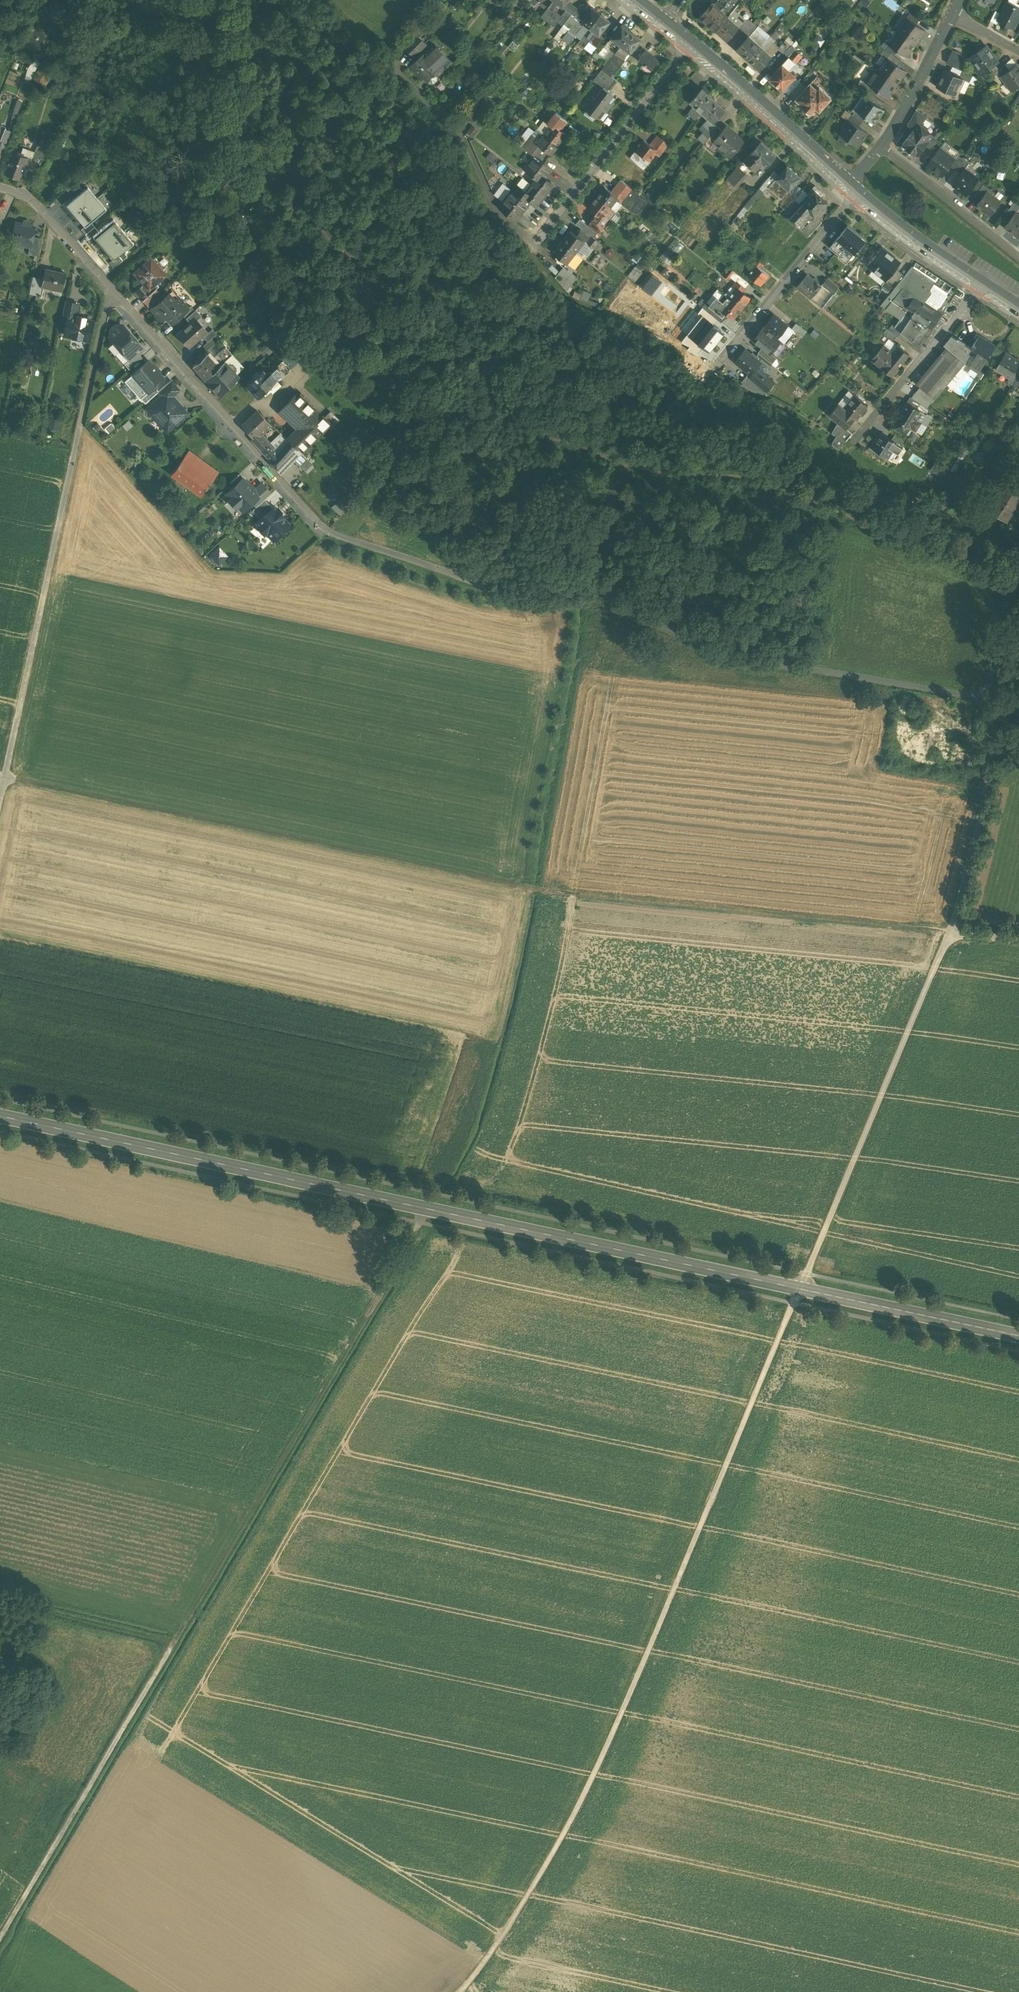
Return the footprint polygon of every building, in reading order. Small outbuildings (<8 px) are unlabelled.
[(538,1),(547,8),(554,0),(538,0),(538,1)] [(553,9),(558,2),(555,0),(554,0),(547,8),(541,16),(554,26),(558,21),(562,16),(561,15),(553,9)] [(576,7),(567,0),(563,6),(566,9),(561,15),(562,16),(558,21),(562,25),(576,7)] [(715,1),(730,15),(731,14),(742,0),(716,0),(715,1)] [(715,1),(701,17),(715,31),(728,17),(730,15),(715,1)] [(998,20),(999,20),(1013,27),(1018,15),(1018,4),(1016,3),(1014,5),(1007,2),(1001,14),(998,20)] [(585,15),(576,7),(562,25),(575,35),(585,23),(581,20),(585,15)] [(585,15),(581,20),(585,23),(590,27),(600,14),(591,7),(585,15)] [(995,11),(990,21),(997,24),(999,20),(998,20),(1001,14),(995,11)] [(920,19),(911,12),(906,18),(909,20),(916,25),(920,19)] [(590,27),(584,34),(589,38),(590,38),(595,31),(599,34),(600,34),(610,21),(600,14),(590,27)] [(739,28),(728,17),(715,31),(727,41),(739,28)] [(752,22),(748,18),(739,28),(743,32),(752,22)] [(916,25),(909,20),(900,32),(916,43),(924,31),(925,32),(926,31),(916,25)] [(752,22),(743,32),(748,36),(749,36),(751,35),(757,28),(756,27),(757,27),(752,22)] [(622,24),(612,38),(616,41),(621,45),(631,31),(622,24)] [(757,28),(751,35),(752,36),(750,38),(760,46),(762,43),(769,35),(758,25),(757,27),(756,27),(757,28)] [(595,31),(590,38),(591,39),(598,45),(604,37),(600,34),(599,34),(595,31)] [(631,31),(621,45),(626,49),(630,52),(634,47),(638,41),(640,38),(631,31)] [(784,35),(779,31),(773,39),(778,43),(784,35)] [(916,43),(900,32),(891,45),(898,50),(907,57),(908,56),(907,56),(916,43)] [(589,38),(584,34),(578,42),(584,47),(591,39),(590,38),(589,38)] [(820,46),(825,39),(817,34),(813,40),(820,46)] [(769,35),(762,43),(766,47),(773,39),(769,35)] [(419,36),(407,47),(415,55),(426,44),(419,36)] [(749,36),(748,36),(736,49),(748,59),(760,46),(750,38),(749,36)] [(785,40),(778,48),(784,53),(791,45),(785,40)] [(616,41),(610,49),(615,52),(621,45),(616,41)] [(452,61),(435,43),(412,64),(423,77),(432,68),(438,74),(452,61)] [(898,50),(891,45),(889,43),(885,48),(891,53),(895,55),(898,50)] [(621,45),(615,52),(620,56),(626,49),(621,45)] [(791,45),(784,53),(789,58),(789,57),(796,50),(791,45)] [(760,46),(748,59),(760,70),(772,57),(760,46)] [(986,46),(971,57),(969,59),(980,74),(997,61),(986,46)] [(610,49),(604,57),(609,60),(611,58),(615,52),(610,49)] [(796,50),(789,57),(795,62),(802,55),(796,50)] [(960,53),(953,50),(947,62),(963,70),(965,68),(964,67),(963,66),(963,65),(963,64),(963,63),(964,63),(964,62),(960,53)] [(651,57),(644,51),(638,60),(651,70),(659,60),(652,55),(651,57)] [(615,52),(611,58),(621,65),(625,60),(620,56),(615,52)] [(895,55),(891,53),(888,58),(897,65),(901,60),(895,55)] [(789,58),(782,65),(788,70),(795,62),(789,57),(789,58)] [(609,60),(602,69),(608,74),(612,77),(621,65),(611,58),(609,60)] [(897,65),(888,58),(878,71),(897,84),(905,72),(906,72),(906,71),(897,65)] [(1005,63),(996,72),(998,77),(1002,74),(1010,68),(1005,63)] [(1002,74),(1013,90),(1018,86),(1018,67),(1016,64),(1010,68),(1002,74)] [(788,70),(782,65),(770,78),(782,90),(797,74),(795,72),(793,74),(788,70)] [(438,74),(432,68),(423,77),(428,83),(434,83),(438,79),(438,74)] [(602,69),(593,81),(599,86),(608,74),(602,69)] [(960,76),(945,69),(936,86),(955,96),(964,79),(960,76)] [(963,70),(960,76),(964,79),(969,82),(973,75),(963,70)] [(897,84),(878,71),(869,83),(871,85),(871,86),(878,91),(887,98),(888,97),(897,84)] [(608,74),(599,86),(602,89),(603,88),(608,91),(616,80),(612,77),(608,74)] [(797,97),(796,98),(803,105),(802,106),(803,107),(803,109),(807,112),(809,112),(810,113),(816,107),(819,110),(831,97),(813,80),(806,87),(797,97)] [(869,83),(865,80),(861,85),(865,89),(869,83)] [(801,82),(791,92),(797,97),(806,87),(801,82)] [(878,91),(871,86),(871,85),(869,83),(865,89),(869,91),(875,95),(878,91)] [(683,84),(673,95),(682,103),(692,92),(683,84)] [(696,95),(690,101),(694,105),(702,112),(714,98),(702,87),(697,93),(696,95)] [(608,91),(603,88),(602,89),(595,98),(593,101),(592,101),(602,109),(606,112),(611,105),(607,101),(612,95),(608,91)] [(875,95),(869,91),(865,96),(880,107),(884,102),(875,95)] [(880,107),(865,96),(856,109),(858,111),(865,117),(875,123),(875,122),(883,110),(884,110),(880,107)] [(726,109),(714,98),(702,112),(713,122),(714,122),(726,109)] [(602,109),(592,101),(593,101),(589,99),(584,106),(597,116),(602,109)] [(480,113),(469,105),(462,114),(473,122),(480,113)] [(702,112),(694,105),(688,113),(696,120),(702,112)] [(565,119),(550,107),(546,112),(552,117),(553,116),(562,123),(565,119)] [(602,109),(597,116),(602,120),(608,114),(606,112),(602,109)] [(865,117),(858,111),(856,109),(852,115),(862,121),(865,117)] [(927,117),(916,109),(907,125),(913,129),(919,121),(922,123),(927,117)] [(862,121),(852,115),(850,118),(848,120),(851,122),(851,121),(858,127),(862,121)] [(558,128),(562,123),(553,116),(552,117),(548,123),(551,126),(545,134),(559,145),(567,134),(558,128)] [(543,120),(537,128),(545,134),(551,126),(548,123),(543,120)] [(851,122),(848,120),(839,133),(858,147),(859,146),(858,146),(867,134),(868,134),(868,133),(858,127),(851,121),(851,122)] [(922,123),(919,121),(913,129),(902,144),(903,145),(904,148),(908,148),(918,156),(926,145),(933,135),(926,130),(928,128),(922,123)] [(713,122),(699,139),(704,143),(718,126),(714,122),(713,122)] [(529,125),(522,134),(528,138),(534,129),(529,125)] [(744,141),(726,125),(722,130),(715,138),(716,139),(714,142),(732,156),(744,141)] [(718,126),(704,143),(709,147),(714,142),(716,139),(715,138),(722,130),(718,126)] [(4,129),(0,137),(0,138),(0,141),(5,143),(10,131),(4,129)] [(533,134),(526,142),(530,146),(535,139),(539,142),(540,140),(533,134)] [(535,139),(530,146),(539,153),(542,148),(550,155),(551,155),(559,145),(545,134),(540,140),(539,142),(535,139)] [(933,135),(926,145),(931,149),(937,138),(933,135)] [(675,148),(660,137),(656,143),(665,150),(664,150),(670,155),(675,148)] [(756,137),(749,145),(753,149),(761,141),(756,137)] [(665,150),(656,143),(654,145),(645,139),(636,150),(650,161),(656,154),(660,156),(664,150),(665,150)] [(35,152),(40,155),(36,162),(42,166),(53,147),(41,141),(35,152)] [(753,149),(744,160),(756,171),(763,162),(771,153),(773,152),(761,141),(753,149)] [(530,146),(526,142),(523,147),(534,156),(542,162),(544,164),(547,159),(539,153),(530,146)] [(955,158),(940,147),(928,164),(943,175),(950,165),(956,158),(955,158)] [(35,152),(23,148),(21,155),(28,158),(31,159),(31,160),(36,162),(40,155),(35,152)] [(542,148),(539,153),(547,159),(550,155),(542,148)] [(650,161),(636,150),(631,157),(635,160),(635,161),(639,165),(644,169),(650,161)] [(21,155),(13,152),(10,160),(25,166),(28,158),(21,155)] [(771,153),(763,162),(768,166),(775,157),(771,153)] [(956,158),(950,165),(955,169),(963,159),(957,155),(955,158),(956,158)] [(553,185),(545,178),(548,174),(539,167),(542,162),(534,156),(524,168),(536,178),(531,184),(545,195),(553,185)] [(963,159),(955,169),(960,173),(963,169),(964,169),(969,163),(963,159)] [(25,166),(10,160),(5,174),(20,179),(25,167),(25,166)] [(510,168),(502,161),(498,167),(506,173),(510,168)] [(544,164),(542,162),(539,167),(548,174),(551,169),(544,164)] [(779,174),(776,178),(789,189),(800,176),(787,165),(779,174)] [(747,175),(738,167),(728,179),(737,187),(747,175)] [(89,169),(83,174),(87,178),(92,173),(89,169)] [(964,169),(963,169),(960,173),(953,184),(967,195),(978,180),(964,169)] [(789,189),(776,178),(779,174),(774,170),(764,183),(781,198),(789,189)] [(531,184),(523,178),(518,185),(526,191),(531,184)] [(622,180),(612,193),(613,194),(617,190),(619,187),(623,181),(622,180)] [(66,189),(70,194),(79,186),(75,181),(66,189)] [(502,199),(511,188),(503,181),(494,193),(502,199)] [(642,196),(623,181),(619,187),(628,193),(630,191),(640,199),(642,196)] [(995,192),(983,183),(975,194),(980,199),(976,205),(989,215),(1000,200),(993,195),(995,192)] [(518,185),(517,185),(500,207),(517,220),(522,214),(521,213),(532,200),(537,204),(545,195),(531,184),(526,191),(518,185)] [(824,192),(815,185),(808,193),(810,195),(803,204),(810,210),(815,215),(816,215),(828,201),(821,195),(824,192)] [(70,194),(74,198),(83,191),(79,186),(70,194)] [(67,205),(76,215),(97,198),(88,187),(83,191),(74,198),(67,205)] [(626,196),(617,190),(613,194),(612,193),(605,187),(598,197),(611,207),(617,200),(620,203),(622,201),(626,196)] [(628,193),(619,187),(617,190),(626,196),(622,201),(633,209),(635,206),(640,199),(630,191),(628,193)] [(808,193),(803,189),(797,196),(795,199),(799,202),(808,193)] [(791,191),(780,204),(786,210),(795,199),(797,196),(791,191)] [(786,210),(784,213),(790,218),(803,204),(810,195),(808,193),(799,202),(795,199),(786,210)] [(611,207),(598,197),(590,207),(598,214),(595,218),(603,225),(608,218),(605,215),(611,207)] [(76,215),(85,226),(90,222),(106,208),(97,198),(76,215)] [(646,204),(640,199),(635,206),(641,211),(646,204)] [(1015,199),(1007,210),(1013,214),(1015,211),(1016,212),(1018,207),(1018,203),(1015,199)] [(633,209),(622,201),(621,203),(631,211),(633,209)] [(803,204),(790,218),(802,230),(808,224),(802,219),(810,210),(803,204)] [(615,210),(611,207),(605,215),(608,218),(615,210)] [(810,210),(802,219),(808,224),(815,215),(810,210)] [(1015,211),(1013,214),(1006,223),(1013,228),(1011,230),(1018,236),(1018,214),(1016,212),(1015,211)] [(808,224),(802,230),(809,236),(822,221),(816,215),(815,215),(808,224)] [(98,231),(93,235),(113,260),(123,251),(134,243),(113,218),(98,231)] [(597,232),(580,218),(575,224),(582,228),(580,230),(587,236),(588,236),(591,239),(593,237),(597,232)] [(603,225),(595,218),(589,225),(598,232),(603,225)] [(30,224),(23,222),(22,224),(15,223),(11,242),(12,244),(19,245),(20,244),(30,246),(32,236),(34,227),(29,226),(30,224)] [(85,226),(81,229),(85,234),(94,226),(90,222),(85,226)] [(866,239),(848,225),(837,238),(855,253),(866,239)] [(98,231),(94,226),(85,234),(89,239),(93,235),(98,231)] [(577,235),(570,230),(562,240),(576,251),(584,241),(577,235)] [(587,236),(580,230),(577,235),(584,241),(588,236),(587,236)] [(41,238),(32,236),(30,246),(28,254),(37,255),(41,238)] [(591,239),(587,244),(594,249),(599,242),(593,237),(591,239)] [(675,238),(660,257),(669,264),(685,245),(675,238)] [(855,253),(837,238),(830,247),(839,255),(838,256),(846,263),(855,253)] [(576,251),(562,240),(553,252),(559,257),(567,263),(576,251)] [(587,244),(584,241),(576,251),(586,259),(594,249),(587,244)] [(900,262),(881,247),(868,264),(886,279),(887,279),(896,268),(900,262)] [(113,260),(110,263),(113,267),(127,256),(123,251),(113,260)] [(567,263),(559,257),(556,261),(563,266),(564,267),(567,263)] [(764,264),(756,257),(750,264),(754,266),(748,274),(761,285),(769,275),(761,268),(764,264)] [(151,258),(139,268),(138,267),(133,272),(138,278),(139,277),(144,283),(135,291),(142,301),(156,289),(159,286),(156,283),(165,274),(161,269),(163,267),(157,261),(155,263),(151,258)] [(741,268),(734,263),(730,267),(735,271),(737,272),(741,268)] [(564,267),(563,266),(554,277),(566,291),(577,277),(564,267)] [(913,266),(905,275),(894,288),(881,304),(907,322),(901,331),(900,331),(902,333),(920,346),(933,328),(931,327),(939,316),(935,313),(937,310),(936,310),(923,301),(933,285),(936,281),(913,266)] [(629,275),(635,280),(642,272),(636,267),(629,275)] [(730,267),(724,275),(729,280),(730,277),(735,271),(730,267)] [(63,273),(50,271),(50,270),(49,271),(45,270),(45,269),(45,268),(42,279),(41,287),(41,286),(52,289),(53,289),(54,286),(60,288),(60,291),(61,291),(65,273),(64,273),(63,273)] [(896,268),(887,279),(886,279),(885,280),(894,288),(905,275),(896,268)] [(737,272),(735,271),(730,277),(736,282),(737,281),(746,288),(750,283),(737,272)] [(822,286),(808,274),(797,287),(812,298),(822,286)] [(661,281),(653,275),(643,287),(651,293),(661,281)] [(42,279),(33,276),(29,294),(39,296),(41,287),(42,279)] [(833,283),(827,278),(822,284),(828,289),(833,283)] [(736,282),(732,287),(735,290),(729,297),(743,308),(750,298),(742,292),(746,288),(737,281),(736,282)] [(833,283),(828,289),(834,294),(839,288),(833,283)] [(947,294),(933,285),(923,301),(936,310),(947,294)] [(52,289),(41,286),(41,287),(39,296),(50,298),(52,289)] [(60,288),(54,286),(53,289),(52,289),(52,293),(60,295),(61,291),(60,291),(60,288)] [(156,289),(143,301),(147,305),(156,297),(160,293),(156,289)] [(160,301),(152,308),(152,309),(162,320),(167,316),(172,322),(182,314),(188,308),(172,290),(160,301)] [(724,294),(718,301),(719,302),(717,304),(713,301),(711,305),(710,305),(724,316),(729,316),(734,319),(743,308),(729,297),(724,294)] [(248,305),(257,314),(266,306),(257,296),(248,305)] [(147,305),(146,305),(151,310),(152,309),(152,308),(160,301),(156,297),(147,305)] [(77,304),(65,301),(62,315),(68,316),(74,318),(75,317),(77,304)] [(724,316),(710,305),(711,305),(706,301),(702,306),(703,307),(717,318),(721,321),(724,316)] [(188,308),(182,314),(186,318),(195,310),(191,305),(188,308)] [(698,312),(713,324),(717,318),(703,307),(698,312)] [(186,318),(190,323),(194,319),(195,321),(201,315),(196,309),(195,310),(186,318)] [(688,333),(705,346),(710,350),(724,332),(713,324),(698,312),(696,311),(682,328),(688,333)] [(774,314),(764,326),(779,338),(788,325),(774,314)] [(77,316),(76,318),(75,317),(74,318),(68,316),(64,334),(70,336),(71,339),(80,341),(82,338),(89,340),(93,321),(85,319),(85,317),(77,316)] [(195,321),(194,319),(190,323),(177,334),(189,347),(205,332),(195,321)] [(812,336),(796,323),(792,328),(792,329),(804,339),(808,341),(812,336)] [(143,348),(125,328),(124,329),(120,324),(115,326),(111,329),(110,335),(113,339),(121,348),(130,358),(130,359),(136,353),(143,348)] [(901,331),(892,324),(888,328),(896,335),(899,337),(902,333),(900,331),(901,331)] [(804,339),(792,329),(792,328),(789,325),(788,325),(779,338),(781,340),(795,351),(804,339)] [(779,338),(764,326),(754,339),(763,346),(770,353),(771,352),(781,340),(779,338)] [(213,328),(203,337),(207,342),(214,337),(217,333),(213,328)] [(888,328),(887,328),(879,338),(885,343),(889,337),(892,340),(896,335),(888,328)] [(705,346),(688,333),(682,341),(690,346),(688,349),(699,354),(705,346)] [(958,339),(951,335),(944,344),(950,349),(950,348),(951,349),(958,339)] [(971,348),(969,351),(971,352),(977,356),(971,365),(979,370),(985,361),(995,345),(979,335),(971,348)] [(207,342),(203,346),(207,351),(218,341),(214,337),(207,342)] [(892,340),(889,337),(885,343),(883,345),(893,352),(899,345),(892,340)] [(113,339),(109,343),(108,346),(115,353),(121,348),(113,339)] [(971,348),(958,339),(951,349),(965,360),(971,352),(969,351),(971,348)] [(909,353),(899,345),(893,352),(883,345),(883,344),(878,350),(898,367),(898,366),(909,353)] [(291,345),(279,357),(282,360),(290,368),(302,356),(291,345)] [(770,353),(763,346),(758,352),(772,363),(777,357),(771,352),(770,353)] [(231,354),(225,347),(218,354),(221,358),(215,363),(218,366),(223,361),(231,354)] [(950,349),(920,385),(934,397),(965,360),(951,349),(950,348),(950,349)] [(760,362),(745,350),(736,362),(750,373),(751,374),(756,368),(760,362)] [(898,367),(878,350),(872,358),(893,375),(899,367),(898,366),(898,367)] [(1006,352),(996,367),(1011,377),(1015,370),(1015,369),(1018,363),(1018,360),(1006,352)] [(136,353),(130,359),(130,358),(124,363),(129,369),(141,358),(136,353)] [(215,363),(207,354),(193,365),(204,379),(205,378),(218,366),(215,363)] [(148,360),(132,374),(133,374),(130,376),(135,382),(138,380),(148,392),(154,386),(164,378),(148,360)] [(282,360),(272,369),(280,377),(290,368),(282,360)] [(218,366),(205,378),(218,393),(237,376),(234,373),(236,371),(236,367),(233,364),(229,364),(228,366),(223,361),(218,366)] [(756,368),(751,374),(748,376),(761,386),(766,390),(773,381),(756,368)] [(265,374),(261,370),(245,384),(252,391),(254,390),(261,397),(269,389),(267,387),(276,379),(268,371),(265,374)] [(1008,381),(1013,384),(1018,376),(1018,372),(1015,370),(1011,377),(1008,381)] [(748,374),(742,381),(758,390),(761,386),(748,376),(751,374),(750,373),(748,375),(748,374)] [(158,391),(162,395),(167,391),(172,396),(179,390),(171,380),(158,391)] [(934,397),(920,385),(915,391),(931,402),(934,397)] [(154,386),(148,392),(141,398),(145,403),(158,391),(154,386)] [(848,390),(838,403),(843,407),(854,394),(848,390)] [(162,395),(148,408),(164,427),(170,421),(172,423),(176,424),(178,421),(179,418),(185,412),(180,406),(178,406),(175,402),(175,400),(172,396),(167,391),(162,395)] [(322,419),(296,394),(285,405),(291,411),(287,416),(299,428),(288,439),(289,441),(300,451),(325,423),(326,423),(322,419)] [(843,407),(843,408),(855,418),(857,419),(868,405),(854,394),(843,407)] [(920,402),(910,396),(907,400),(917,407),(920,402)] [(907,400),(896,417),(910,427),(911,426),(916,429),(921,422),(921,421),(916,418),(921,410),(917,407),(907,400)] [(843,407),(838,403),(829,413),(838,421),(847,428),(855,418),(843,408),(843,407)] [(921,410),(916,418),(921,421),(921,422),(925,424),(930,416),(926,414),(926,413),(921,410)] [(257,411),(242,425),(254,437),(258,433),(268,423),(257,411)] [(335,421),(328,414),(322,419),(326,423),(325,423),(329,427),(335,421)] [(910,427),(896,417),(888,429),(894,433),(902,438),(910,427)] [(49,428),(57,429),(59,419),(50,418),(49,428)] [(847,428),(838,421),(832,431),(846,440),(852,432),(847,428)] [(881,432),(877,438),(875,437),(870,445),(888,456),(892,450),(890,449),(895,441),(896,441),(891,438),(881,432)] [(902,438),(894,433),(891,438),(896,441),(895,441),(900,444),(904,439),(902,438)] [(264,440),(260,435),(255,439),(253,441),(258,446),(264,440)] [(264,440),(258,446),(262,451),(269,444),(264,440)] [(289,441),(277,453),(270,459),(269,461),(280,473),(294,459),(301,452),(300,451),(289,441)] [(352,451),(342,441),(338,445),(348,455),(352,451)] [(273,446),(270,443),(269,444),(262,451),(270,459),(277,453),(273,449),(273,446)] [(218,471),(189,450),(182,459),(212,480),(218,471)] [(982,452),(974,451),(973,461),(981,462),(982,452)] [(307,458),(301,452),(294,459),(300,465),(307,458)] [(1012,462),(1002,456),(996,466),(1000,469),(1006,472),(1012,462)] [(307,458),(300,465),(306,471),(313,464),(307,458)] [(212,480),(182,459),(172,473),(201,495),(212,480)] [(1001,472),(994,483),(1002,488),(990,507),(1007,518),(1018,502),(1018,503),(1018,484),(1001,472)] [(264,499),(272,492),(262,480),(252,488),(243,477),(224,494),(236,509),(244,502),(248,507),(252,502),(256,506),(264,499)] [(331,506),(340,514),(349,505),(340,497),(331,506)] [(256,506),(252,510),(260,518),(272,508),(264,499),(256,506)] [(260,518),(257,522),(259,525),(258,527),(264,534),(266,532),(273,540),(289,525),(273,507),(272,508),(260,518)] [(218,545),(209,554),(219,565),(228,555),(218,545)]
